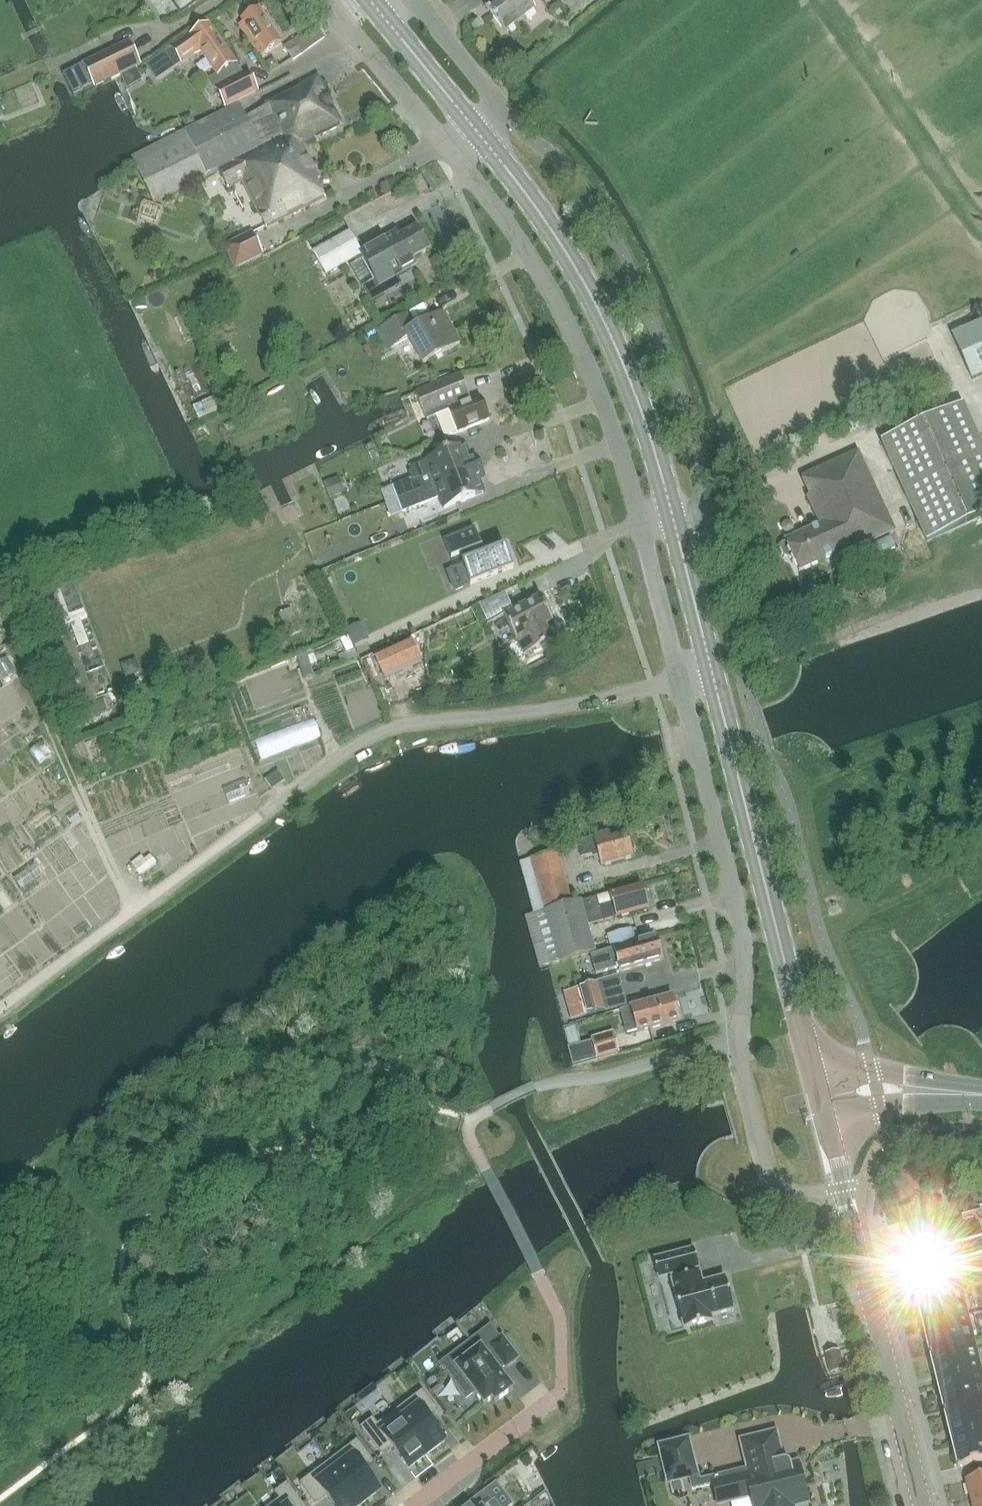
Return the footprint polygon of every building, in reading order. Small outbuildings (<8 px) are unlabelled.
[(181,14),(200,0),(170,0),(181,14)] [(528,0),(495,0),(485,7),(504,32),(535,9),(528,0)] [(260,57),(281,42),(259,7),(241,19),(243,23),(239,26),(260,57)] [(237,65),(236,65),(208,24),(192,36),(173,49),(182,62),(195,53),(192,49),(198,45),(218,74),(210,78),(225,109),(259,92),(249,72),(243,75),(237,65)] [(293,60),(324,37),(315,24),(284,47),(293,60)] [(128,42),(63,75),(74,97),(83,92),(82,91),(94,86),(95,88),(116,78),(140,66),(128,42)] [(146,77),(131,73),(127,87),(141,91),(146,77)] [(283,160),(305,149),(317,143),(316,139),(343,126),(318,77),(265,104),(282,138),(273,142),(283,160)] [(233,162),(233,163),(262,148),(244,114),(240,104),(185,132),(189,140),(186,141),(136,166),(153,202),(207,175),(233,162)] [(320,179),(305,149),(283,160),(273,142),(262,148),(233,163),(234,164),(220,171),(228,188),(242,181),(267,228),(325,198),(317,181),(320,179)] [(430,250),(417,228),(401,237),(398,231),(361,252),(350,232),(315,252),(328,275),(363,255),(381,286),(417,265),(414,259),(430,250)] [(251,234),(224,248),(235,269),(262,255),(251,234)] [(409,338),(420,360),(422,364),(460,342),(443,312),(414,328),(406,315),(377,331),(387,350),(409,338)] [(963,360),(972,381),(981,376),(981,323),(953,336),(963,360)] [(460,375),(416,394),(426,421),(436,418),(445,438),(489,420),(480,397),(472,401),(460,375)] [(981,517),(981,449),(962,405),(881,442),(927,542),(981,517)] [(398,484),(403,497),(481,467),(477,457),(471,460),(465,446),(418,465),(415,472),(417,477),(398,484)] [(785,541),(786,543),(783,545),(782,549),(785,556),(789,557),(792,556),(799,571),(834,555),(835,558),(895,530),(871,480),(858,452),(802,478),(810,495),(807,497),(820,525),(785,541)] [(332,494),(350,488),(342,464),(324,470),(332,494)] [(481,467),(403,497),(408,510),(440,498),(444,508),(484,493),(478,479),(485,477),(481,467)] [(474,528),(443,540),(451,560),(460,557),(463,564),(462,565),(470,585),(514,568),(506,548),(484,556),(481,549),(482,548),(474,528)] [(111,722),(104,703),(96,705),(67,627),(50,583),(23,593),(39,638),(51,634),(75,698),(64,703),(76,736),(79,743),(114,729),(111,722)] [(525,655),(553,640),(545,624),(552,620),(540,597),(504,616),(516,640),(517,639),(525,655)] [(292,609),(279,614),(289,637),(302,632),(292,609)] [(368,640),(361,624),(348,630),(356,646),(368,640)] [(15,669),(9,652),(0,655),(0,673),(15,669)] [(136,659),(121,664),(126,677),(140,671),(136,659)] [(262,747),(321,724),(314,706),(255,729),(262,747)] [(37,751),(49,751),(49,736),(36,737),(37,751)] [(265,764),(272,778),(286,771),(279,757),(265,764)] [(601,865),(633,856),(627,832),(611,837),(609,833),(577,842),(582,858),(597,854),(601,865)] [(545,909),(572,902),(557,851),(530,859),(545,909)] [(641,885),(581,902),(580,900),(545,910),(560,962),(595,952),(588,925),(604,921),(648,909),(641,885)] [(656,937),(589,955),(596,974),(619,967),(620,971),(662,960),(656,937)] [(607,984),(612,1001),(631,995),(626,978),(607,984)] [(587,1015),(606,1010),(598,983),(579,988),(587,1015)] [(650,1029),(679,1021),(672,996),(643,1004),(631,1007),(633,1014),(638,1032),(650,1028),(650,1029)] [(614,1035),(568,1048),(573,1065),(619,1053),(619,1052),(614,1035)] [(694,1249),(654,1259),(659,1279),(670,1276),(684,1329),(713,1321),(711,1316),(734,1310),(725,1277),(703,1283),(694,1249)] [(961,1290),(916,1300),(923,1327),(967,1316),(961,1290)] [(822,1303),(832,1323),(845,1316),(836,1296),(822,1303)] [(967,1316),(923,1327),(929,1354),(974,1343),(967,1316)] [(491,1402),(492,1404),(495,1402),(494,1402),(508,1392),(509,1392),(511,1391),(509,1389),(497,1372),(503,1367),(504,1369),(517,1360),(502,1338),(499,1340),(493,1332),(474,1346),(470,1341),(452,1355),(458,1363),(454,1366),(461,1375),(452,1381),(464,1397),(472,1392),(480,1403),(481,1406),(484,1404),(483,1404),(490,1399),(491,1401),(491,1402)] [(975,1346),(930,1357),(937,1384),(981,1373),(975,1346)] [(843,1370),(839,1351),(826,1354),(831,1373),(843,1370)] [(937,1384),(944,1411),(981,1401),(981,1375),(981,1373),(937,1384)] [(428,1454),(444,1441),(427,1419),(438,1411),(422,1391),(394,1413),(427,1455),(428,1454)] [(951,1441),(981,1433),(981,1405),(944,1415),(951,1441)] [(394,1413),(377,1425),(373,1419),(361,1428),(381,1454),(391,1446),(408,1469),(425,1456),(425,1457),(427,1455),(394,1413)] [(769,1460),(781,1457),(775,1433),(742,1441),(749,1468),(749,1470),(770,1465),(769,1460)] [(951,1441),(958,1468),(981,1462),(981,1433),(951,1441)] [(669,1482),(696,1475),(688,1440),(660,1447),(669,1482)] [(363,1504),(363,1503),(379,1491),(362,1469),(372,1461),(357,1441),(329,1462),(361,1505),(363,1504)] [(749,1468),(744,1469),(711,1477),(713,1486),(718,1504),(751,1496),(753,1505),(793,1505),(808,1502),(799,1463),(790,1465),(789,1464),(788,1462),(787,1462),(786,1461),(784,1461),(783,1461),(782,1461),(781,1457),(769,1460),(770,1465),(749,1470),(749,1468)] [(361,1505),(329,1462),(301,1484),(316,1504),(326,1496),(334,1505),(359,1505),(360,1505),(361,1505)] [(981,1501),(981,1476),(967,1481),(973,1503),(981,1501)] [(271,1505),(304,1505),(287,1484),(275,1493),(280,1499),(271,1505)] [(845,1491),(829,1492),(830,1505),(846,1505),(845,1491)]
